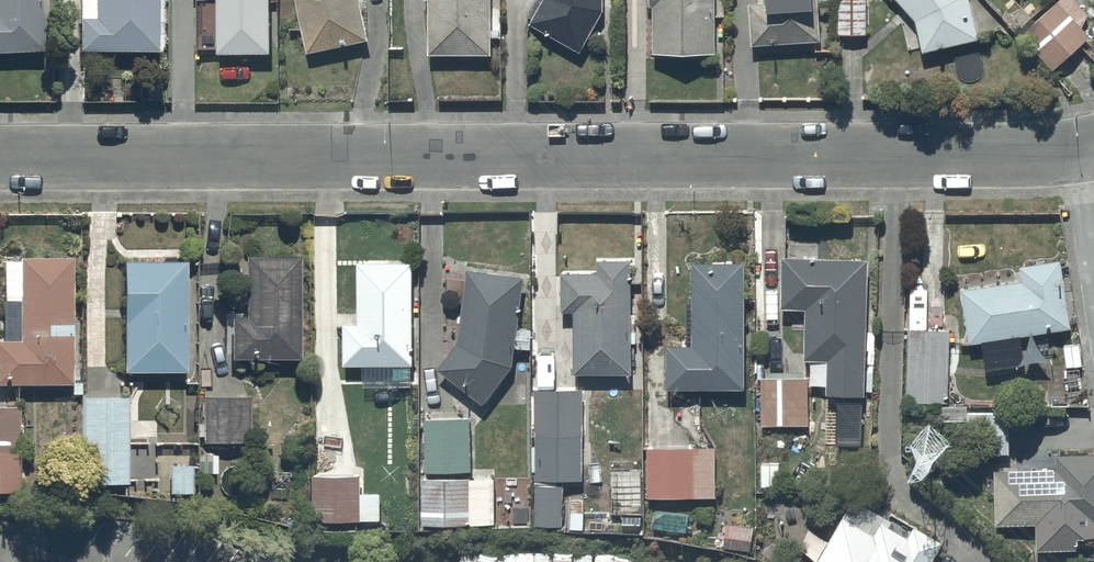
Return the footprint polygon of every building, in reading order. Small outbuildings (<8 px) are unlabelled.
[(41,0),(0,0),(0,60),(44,58),(41,0)] [(78,57),(162,59),(163,0),(79,0),(78,57)] [(271,0),(217,0),(218,60),(272,59),(271,0)] [(361,0),(295,0),(308,58),(371,44),(361,0)] [(429,60),(493,60),(493,0),(428,0),(429,60)] [(581,58),(607,11),(607,0),(538,0),(527,18),(533,22),(529,29),(581,58)] [(653,60),(717,60),(717,0),(653,0),(653,60)] [(762,7),(749,8),(752,51),(822,48),(821,17),(818,17),(817,0),(762,0),(762,7)] [(853,0),(834,0),(835,39),(853,39),(853,0)] [(853,39),(867,39),(867,0),(853,0),(853,39)] [(922,57),(980,45),(971,0),(893,0),(915,24),(922,57)] [(1020,37),(1053,74),(1092,40),(1084,31),(1093,22),(1075,0),(1061,0),(1020,37)] [(569,276),(560,276),(561,318),(574,318),(575,379),(593,378),(593,394),(626,393),(625,380),(631,380),(633,380),(632,345),(638,345),(637,333),(632,333),(632,291),(642,291),(642,281),(633,281),(633,264),(623,264),(623,260),(607,260),(607,264),(597,264),(597,277),(593,277),(593,271),(569,271),(569,276)] [(871,262),(781,260),(780,314),(805,315),(804,366),(828,366),(827,401),(867,402),(871,262)] [(71,263),(3,263),(3,307),(19,307),(19,310),(0,312),(0,316),(3,318),(11,326),(19,338),(19,348),(0,348),(0,390),(72,391),(72,399),(81,399),(81,386),(72,386),(72,362),(81,362),(81,340),(72,340),(72,291),(70,291),(71,263)] [(299,366),(299,263),(245,264),(245,324),(231,324),(231,366),(299,366)] [(1022,286),(961,295),(970,350),(1074,333),(1063,263),(1020,270),(1022,286)] [(413,370),(413,266),(358,266),(358,328),(343,328),(343,370),(413,370)] [(745,266),(692,266),(692,306),(686,306),(686,350),(667,349),(666,396),(747,395),(745,266)] [(185,268),(124,268),(124,379),(187,378),(185,268)] [(464,298),(443,295),(442,367),(437,374),(484,410),(514,372),(525,281),(467,274),(464,298)] [(950,333),(908,333),(907,406),(949,407),(950,333)] [(809,380),(760,380),(761,431),(809,431),(809,380)] [(582,394),(531,394),(531,465),(592,464),(592,440),(583,440),(582,394)] [(249,402),(203,401),(202,448),(248,449),(249,402)] [(128,490),(128,404),(81,404),(82,490),(128,490)] [(20,414),(0,414),(0,499),(19,500),(20,414)] [(1011,459),(1010,414),(971,414),(972,460),(1011,459)] [(472,476),(470,422),(423,423),(425,478),(472,476)] [(790,435),(757,435),(757,486),(781,485),(781,464),(790,464),(790,435)] [(648,504),(717,503),(716,447),(647,448),(648,504)] [(995,474),(995,531),(1036,531),(1036,555),(1080,555),(1080,546),(1093,546),(1093,457),(1056,457),(1056,474),(995,474)] [(591,467),(542,467),(543,504),(537,504),(537,522),(564,522),(563,506),(592,506),(591,467)] [(193,500),(192,471),(169,471),(169,500),(193,500)] [(360,496),(361,476),(360,474),(313,475),(312,526),(325,526),(324,535),(360,536),(360,524),(380,525),(381,496),(360,496)] [(497,482),(422,482),(422,530),(496,530),(496,519),(501,519),(501,492),(497,492),(497,482)] [(820,561),(936,561),(944,547),(915,530),(912,535),(854,502),(820,561)] [(690,518),(654,513),(652,533),(688,538),(690,518)] [(756,528),(728,524),(724,552),(752,556),(756,528)]
